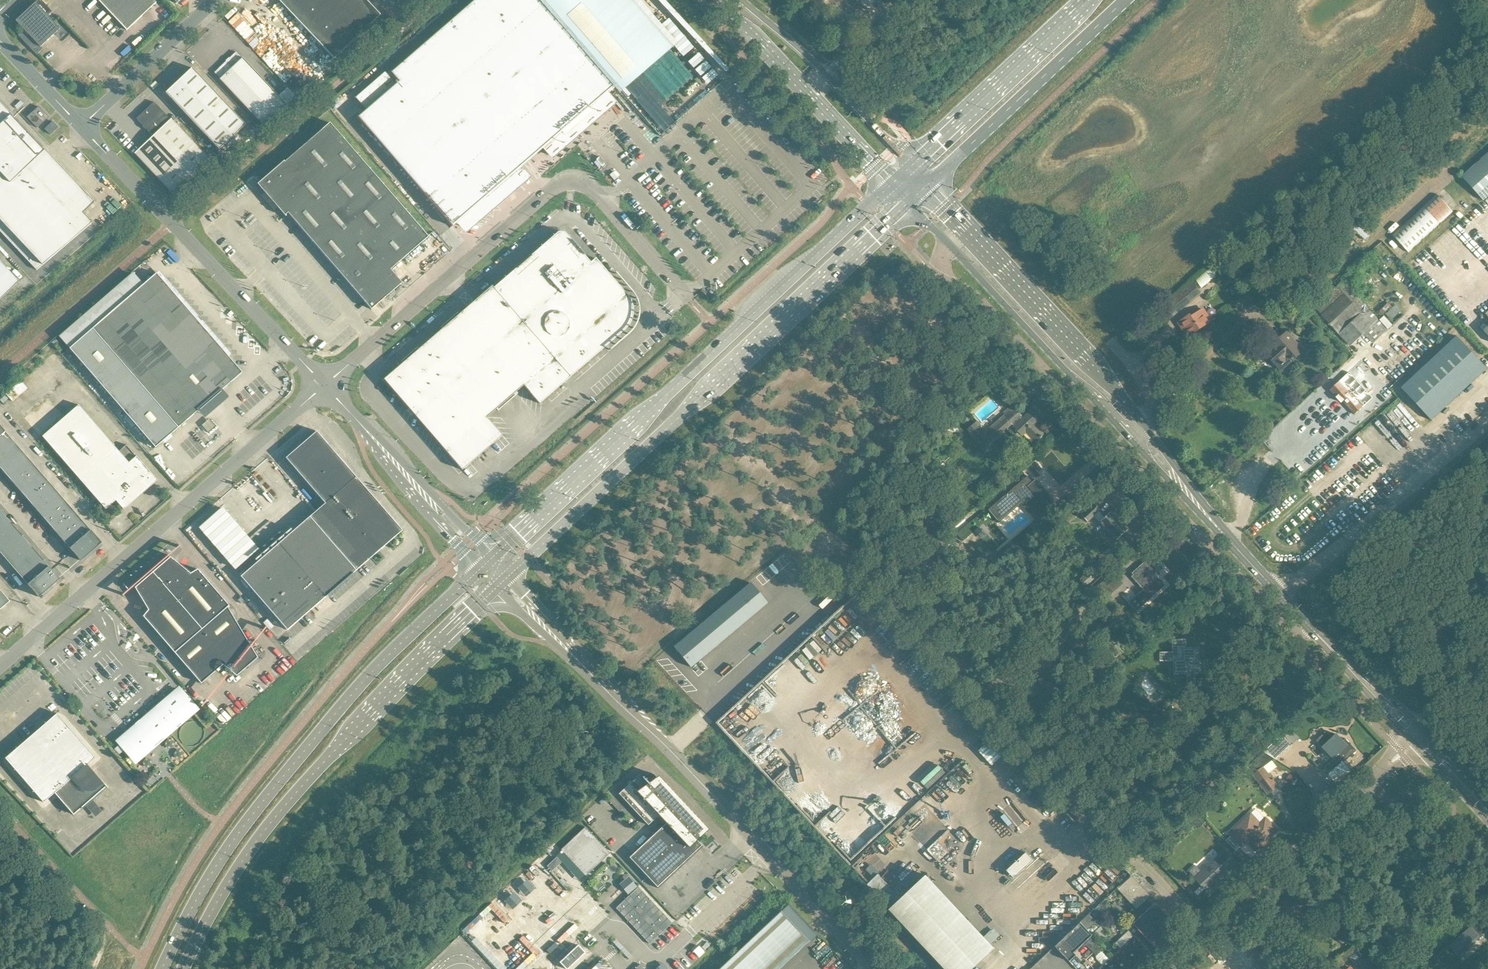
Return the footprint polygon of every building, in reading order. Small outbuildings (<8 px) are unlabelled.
[(26,44),(37,54),(43,49),(41,46),(60,28),(48,16),(52,12),(46,5),(46,4),(42,0),(38,0),(35,2),(16,21),(24,29),(18,35),(25,42),(26,44)] [(127,30),(156,2),(154,0),(98,0),(127,30)] [(334,58),(380,15),(366,0),(278,0),(334,58)] [(357,116),(418,187),(452,226),(457,222),(480,203),(486,210),(495,202),(512,187),(514,186),(507,178),(522,166),(542,148),(543,148),(549,155),(568,139),(595,115),(589,108),(608,92),(616,85),(652,53),(606,0),(584,0),(561,20),(544,0),(474,0),(386,76),(394,85),(365,110),(364,111),(357,116)] [(215,72),(264,126),(286,106),(236,52),(229,58),(231,60),(228,62),(227,61),(215,72)] [(219,150),(245,125),(192,68),(166,92),(219,150)] [(37,270),(92,223),(83,213),(95,202),(43,147),(42,148),(12,117),(13,116),(0,102),(0,231),(37,270)] [(179,200),(192,187),(215,165),(171,119),(170,119),(154,102),(136,118),(153,136),(135,153),(167,187),(179,200)] [(49,117),(38,106),(27,117),(37,128),(49,117)] [(58,127),(53,121),(45,129),(50,134),(58,127)] [(428,236),(385,187),(330,122),(284,162),(284,161),(257,184),(286,216),(287,216),(286,214),(288,213),(371,309),(402,283),(390,269),(428,236)] [(1487,196),(1487,153),(1462,176),(1483,200),(1487,196)] [(1439,196),(1394,236),(1407,251),(1452,211),(1439,196)] [(633,307),(632,306),(631,301),(630,300),(627,295),(595,258),(590,262),(564,232),(558,232),(524,261),(493,288),(492,286),(383,379),(462,470),(502,435),(487,417),(523,385),(539,403),(625,329),(628,325),(629,324),(631,320),(632,318),(633,313),(633,312),(633,307)] [(300,243),(322,267),(327,263),(305,239),(300,243)] [(19,281),(0,261),(0,299),(19,281)] [(156,273),(69,348),(155,447),(200,408),(203,412),(223,395),(220,391),(242,372),(156,273)] [(1343,281),(1315,307),(1350,345),(1364,332),(1373,342),(1387,329),(1343,281)] [(1192,283),(1163,306),(1172,318),(1201,294),(1192,283)] [(1395,305),(1385,314),(1391,320),(1401,310),(1395,305)] [(1203,309),(1192,317),(1191,315),(1182,321),(1191,335),(1211,321),(1203,309)] [(1279,367),(1290,357),(1292,360),(1303,351),(1287,333),(1273,345),(1273,346),(1266,353),(1279,367)] [(1456,336),(1401,388),(1431,420),(1487,369),(1456,336)] [(41,364),(28,375),(35,383),(48,371),(41,364)] [(48,371),(35,383),(41,390),(54,378),(48,371)] [(28,375),(15,386),(21,394),(35,383),(28,375)] [(54,378),(41,390),(47,397),(60,386),(54,378)] [(1352,395),(1339,381),(1330,390),(1341,402),(1343,401),(1355,414),(1362,407),(1358,402),(1363,397),(1357,390),(1352,395)] [(35,383),(21,394),(28,401),(41,390),(35,383)] [(60,386),(47,397),(53,404),(67,393),(60,386)] [(41,390),(28,401),(34,409),(47,397),(41,390)] [(67,393),(53,404),(60,412),(73,400),(67,393)] [(47,397),(34,409),(40,416),(53,404),(47,397)] [(73,400),(60,412),(66,419),(79,407),(73,400)] [(53,404),(40,416),(47,423),(60,412),(53,404)] [(1040,447),(1048,439),(1044,434),(1034,424),(1039,420),(1031,411),(1024,418),(1013,405),(1012,406),(1004,412),(1006,414),(986,431),(978,421),(968,430),(984,448),(1012,424),(1014,427),(1023,436),(1026,433),(1040,447)] [(79,407),(66,419),(72,426),(85,415),(79,407)] [(60,412),(47,423),(53,430),(66,419),(60,412)] [(85,415),(72,426),(78,433),(92,422),(85,415)] [(66,419),(53,430),(59,438),(72,426),(66,419)] [(92,422),(78,433),(86,442),(99,430),(92,422)] [(953,423),(945,429),(950,434),(958,428),(953,423)] [(72,426),(59,438),(65,445),(78,433),(72,426)] [(99,430),(86,442),(93,450),(106,438),(99,430)] [(16,444),(5,431),(0,436),(0,457),(16,444)] [(325,503),(309,516),(356,570),(402,530),(316,431),(285,458),(325,503)] [(78,433),(65,445),(72,453),(86,442),(78,433)] [(106,438),(93,450),(100,458),(113,446),(106,438)] [(86,442),(72,453),(80,461),(93,450),(86,442)] [(27,456),(16,444),(0,457),(0,467),(6,474),(27,456)] [(113,446),(100,458),(107,466),(120,455),(113,446)] [(93,450),(80,461),(86,469),(100,458),(93,450)] [(120,455),(107,466),(114,474),(127,463),(120,455)] [(16,486),(37,468),(27,456),(6,474),(16,486)] [(100,458),(86,469),(94,478),(107,466),(100,458)] [(127,463),(114,474),(121,482),(134,471),(127,463)] [(107,466),(94,478),(101,486),(114,474),(107,466)] [(37,468),(16,486),(27,499),(48,481),(37,468)] [(134,471),(121,482),(128,491),(141,479),(134,471)] [(114,474),(101,486),(108,494),(121,482),(114,474)] [(987,474),(981,479),(986,486),(993,480),(987,474)] [(948,476),(944,480),(948,485),(952,482),(948,476)] [(1033,482),(1028,476),(989,510),(996,519),(1022,497),(1040,518),(1054,506),(1049,500),(1052,498),(1050,496),(1050,497),(1051,498),(1049,499),(1034,482),(1036,480),(1037,481),(1036,479),(1033,482)] [(141,479),(128,491),(135,499),(148,487),(141,479)] [(27,499),(38,511),(59,493),(48,481),(27,499)] [(121,482),(108,494),(115,502),(128,491),(121,482)] [(148,487),(135,499),(142,507),(155,495),(148,487)] [(128,491),(115,502),(122,510),(135,499),(128,491)] [(59,493),(38,511),(48,523),(69,505),(59,493)] [(135,499),(122,510),(129,518),(142,507),(135,499)] [(1116,541),(1128,529),(1112,511),(1105,517),(1099,511),(1100,509),(1095,504),(1082,516),(1087,521),(1095,514),(1101,521),(1099,523),(1116,541)] [(69,505),(48,523),(59,536),(80,518),(69,505)] [(195,528),(232,569),(256,548),(218,506),(195,528)] [(287,630),(356,570),(309,516),(240,576),(287,630)] [(6,517),(0,522),(0,544),(17,529),(6,517)] [(70,548),(91,530),(80,518),(59,536),(70,548)] [(0,544),(0,552),(6,560),(27,542),(17,529),(0,544)] [(70,548),(78,558),(81,561),(102,543),(100,541),(91,530),(70,548)] [(1013,538),(1004,546),(996,553),(1003,560),(1020,546),(1013,538)] [(1352,546),(1355,549),(1361,544),(1358,541),(1352,546)] [(17,572),(38,554),(27,542),(6,560),(17,572)] [(28,584),(49,566),(38,554),(17,572),(28,584)] [(170,557),(161,565),(249,664),(257,657),(228,607),(229,606),(197,569),(190,573),(170,557)] [(1161,574),(1148,559),(1136,570),(1137,571),(1131,577),(1143,590),(1136,596),(1143,605),(1165,585),(1162,581),(1158,577),(1161,574)] [(1107,567),(1100,560),(1080,580),(1086,586),(1107,567)] [(152,572),(143,580),(220,667),(223,664),(236,675),(249,664),(161,565),(153,572),(152,570),(151,571),(152,572)] [(37,595),(39,597),(60,579),(58,577),(49,566),(28,584),(37,595)] [(1109,594),(1121,584),(1117,579),(1105,590),(1109,594)] [(143,616),(174,652),(201,683),(220,667),(143,580),(135,587),(148,610),(143,616)] [(690,667),(767,603),(750,583),(673,647),(690,667)] [(10,601),(0,590),(0,610),(10,601)] [(803,592),(793,600),(805,613),(814,605),(803,592)] [(1444,612),(1439,620),(1452,629),(1457,621),(1444,612)] [(1200,660),(1199,647),(1186,647),(1186,639),(1172,639),(1172,652),(1160,652),(1160,661),(1173,661),(1173,675),(1187,674),(1187,687),(1196,687),(1196,675),(1199,675),(1199,674),(1209,673),(1208,659),(1200,660)] [(810,658),(821,649),(813,640),(803,649),(810,658)] [(129,734),(122,740),(124,741),(137,757),(147,749),(195,708),(180,690),(172,697),(171,695),(168,698),(169,700),(157,710),(156,708),(155,707),(143,718),(144,719),(145,720),(132,731),(134,733),(131,736),(129,734)] [(1251,705),(1243,713),(1247,718),(1255,710),(1251,705)] [(55,793),(57,796),(73,815),(85,805),(86,806),(93,800),(92,799),(106,786),(107,788),(108,787),(88,764),(95,758),(57,713),(5,758),(44,802),(55,793)] [(1267,734),(1260,726),(1255,729),(1262,738),(1267,734)] [(1274,759),(1277,760),(1293,745),(1282,734),(1263,752),(1274,759)] [(1318,742),(1323,746),(1340,765),(1329,776),(1325,780),(1332,788),(1351,770),(1343,762),(1355,750),(1344,738),(1342,740),(1336,734),(1332,738),(1327,734),(1318,742)] [(636,750),(631,756),(635,759),(641,754),(636,750)] [(1248,767),(1253,774),(1268,794),(1279,786),(1264,766),(1274,759),(1263,752),(1248,767)] [(928,789),(946,772),(938,764),(929,772),(926,769),(916,777),(928,789)] [(678,796),(678,797),(658,776),(656,777),(653,773),(646,780),(642,776),(641,777),(639,775),(619,793),(648,825),(657,816),(658,817),(659,815),(666,823),(629,857),(658,888),(659,888),(657,886),(701,845),(702,847),(703,846),(695,838),(696,836),(698,838),(708,829),(679,798),(679,797),(678,796)] [(1292,775),(1288,780),(1293,784),(1297,779),(1292,775)] [(1198,814),(1192,820),(1199,826),(1205,820),(1198,814)] [(1264,842),(1277,830),(1274,827),(1274,826),(1275,825),(1272,822),(1271,823),(1270,823),(1267,820),(1259,827),(1249,816),(1236,828),(1237,829),(1232,835),(1241,845),(1247,840),(1258,852),(1266,844),(1264,842)] [(574,868),(577,866),(586,876),(610,853),(585,827),(561,849),(573,862),(570,864),(574,868)] [(1232,869),(1238,864),(1225,850),(1219,855),(1221,857),(1209,867),(1203,872),(1201,871),(1196,865),(1189,871),(1208,891),(1216,884),(1215,883),(1231,868),(1232,869)] [(1006,870),(1014,878),(1033,860),(1026,852),(1006,870)] [(561,862),(556,857),(547,866),(552,871),(561,862)] [(877,873),(867,883),(880,895),(890,885),(877,873)] [(883,908),(940,968),(964,968),(988,947),(919,874),(883,908)] [(1150,896),(1149,895),(1132,877),(1119,889),(1137,908),(1150,896)] [(638,887),(616,908),(649,944),(672,923),(638,887)] [(845,902),(852,895),(848,891),(841,898),(845,902)] [(1278,917),(1286,924),(1306,905),(1294,892),(1274,911),(1277,915),(1276,916),(1278,917)] [(1185,935),(1175,924),(1169,917),(1156,902),(1133,923),(1163,955),(1164,954),(1169,950),(1185,935)] [(714,968),(773,968),(805,939),(778,910),(714,968)] [(1487,928),(1487,917),(1486,914),(1449,946),(1457,955),(1487,928)] [(1089,915),(1081,922),(1092,935),(1093,934),(1100,927),(1097,923),(1089,915)] [(1081,922),(1056,946),(1068,960),(1070,961),(1076,955),(1074,952),(1085,942),(1090,937),(1092,935),(1081,922)] [(1112,960),(1119,968),(1139,968),(1144,964),(1152,956),(1136,938),(1129,930),(1115,943),(1123,951),(1122,951),(1112,960)] [(1085,942),(1097,956),(1097,959),(1104,967),(1102,968),(1119,968),(1112,960),(1090,937),(1085,942)] [(1353,945),(1344,952),(1349,958),(1350,958),(1358,950),(1353,945)] [(560,962),(567,968),(568,968),(585,953),(578,946),(560,962)] [(699,946),(693,951),(698,956),(704,951),(699,946)] [(1350,958),(1354,962),(1362,954),(1358,950),(1350,958)] [(650,968),(666,968),(667,968),(658,960),(649,968),(650,968)]
